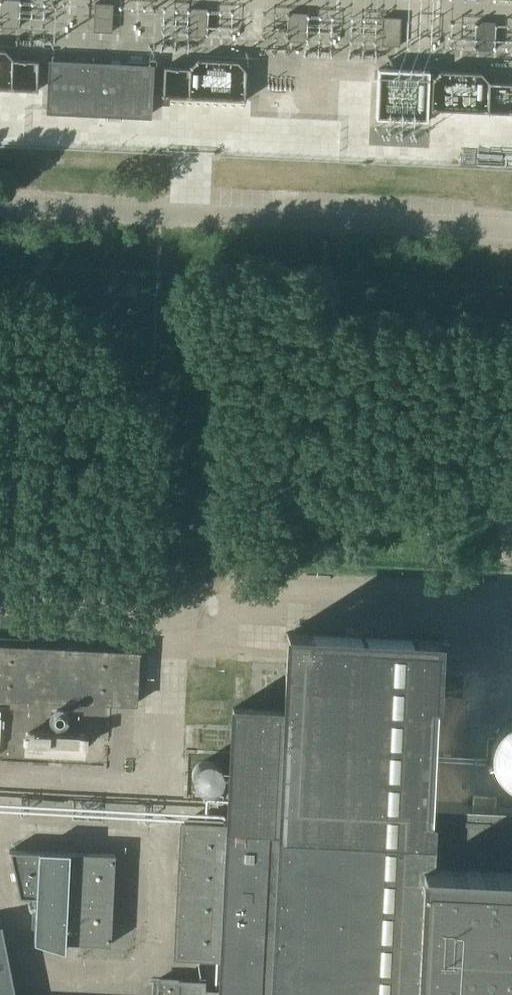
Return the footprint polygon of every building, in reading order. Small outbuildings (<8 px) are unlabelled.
[(16,27),(16,28),(17,28),(18,0),(17,0),(17,1),(1,0),(0,0),(0,26),(16,27)] [(92,32),(93,32),(94,31),(109,32),(110,32),(112,5),(111,5),(95,5),(95,4),(94,4),(92,32)] [(187,36),(188,36),(188,35),(204,36),(204,37),(205,37),(206,9),(205,9),(205,10),(189,9),(189,8),(188,8),(187,36)] [(286,41),(287,41),(287,40),(303,41),(303,42),(304,42),(306,14),(305,14),(304,15),(289,14),(289,13),(288,13),(286,41)] [(380,46),(381,46),(381,45),(397,46),(397,47),(398,47),(399,19),(398,19),(398,20),(382,19),(382,18),(381,18),(380,46)] [(474,49),(475,49),(475,48),(491,49),(491,50),(492,50),(493,22),(492,22),(492,23),(476,22),(475,21),(474,49)] [(36,90),(37,61),(13,59),(5,50),(0,50),(0,88),(36,90)] [(162,96),(244,100),(245,70),(238,61),(198,59),(188,68),(164,67),(162,96)] [(50,64),(48,110),(48,111),(147,116),(149,68),(144,68),(144,63),(129,62),(129,67),(50,64)] [(511,113),(511,83),(489,82),(481,73),(440,71),(431,79),(430,106),(429,106),(428,109),(511,113)] [(428,801),(436,640),(287,633),(283,710),(232,707),(227,825),(181,824),(174,956),(220,958),(219,990),(202,990),(203,981),(158,979),(158,994),(511,994),(511,805),(428,801)] [(135,704),(137,652),(29,647),(29,638),(0,637),(0,698),(135,704)] [(203,791),(205,791),(207,791),(209,791),(211,790),(213,790),(215,789),(216,787),(218,786),(219,784),(220,783),(221,781),(221,778),(221,777),(221,775),(221,773),(221,771),(220,769),(219,767),(217,766),(216,764),(214,763),(212,762),(210,761),(207,761),(204,761),(202,762),(200,762),(198,763),(196,765),(195,766),(194,768),(193,770),(192,771),(192,774),(191,775),(191,777),(192,779),(192,781),(193,782),(194,784),(195,785),(196,787),(198,788),(201,790),(203,791)] [(9,850),(19,897),(20,897),(35,898),(33,941),(64,951),(64,941),(67,941),(67,942),(110,944),(114,854),(72,852),(72,853),(68,853),(68,852),(37,850),(37,852),(10,851),(10,850),(9,850)] [(0,930),(0,994),(13,994),(0,930)]
